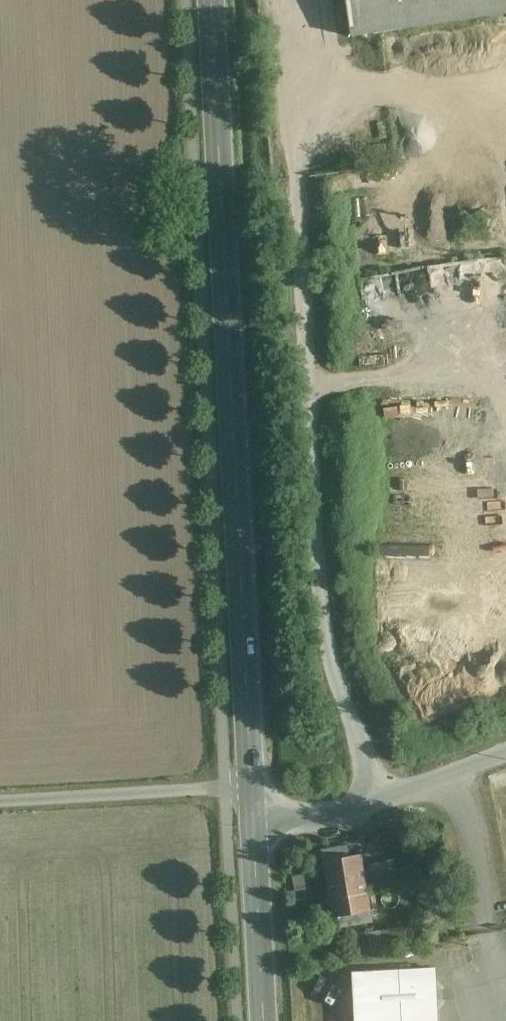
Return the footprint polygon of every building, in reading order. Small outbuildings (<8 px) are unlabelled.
[(353,38),(505,16),(505,0),(347,0),(353,38)] [(347,846),(323,850),(335,917),(340,916),(342,926),(373,921),(361,855),(350,857),(347,846)] [(364,866),(368,882),(397,875),(393,858),(364,866)] [(372,946),(385,945),(384,932),(371,933),(372,946)] [(355,972),(356,987),(357,1013),(358,1020),(436,1020),(435,1009),(434,982),(433,969),(355,972)] [(437,984),(434,982),(435,1009),(438,1007),(440,1005),(443,1001),(444,997),(444,993),(442,990),(441,987),(437,984)] [(357,1013),(356,987),(353,988),(351,991),(349,995),(348,998),(348,1000),(348,1003),(350,1007),(353,1010),(355,1012),(357,1013)]
